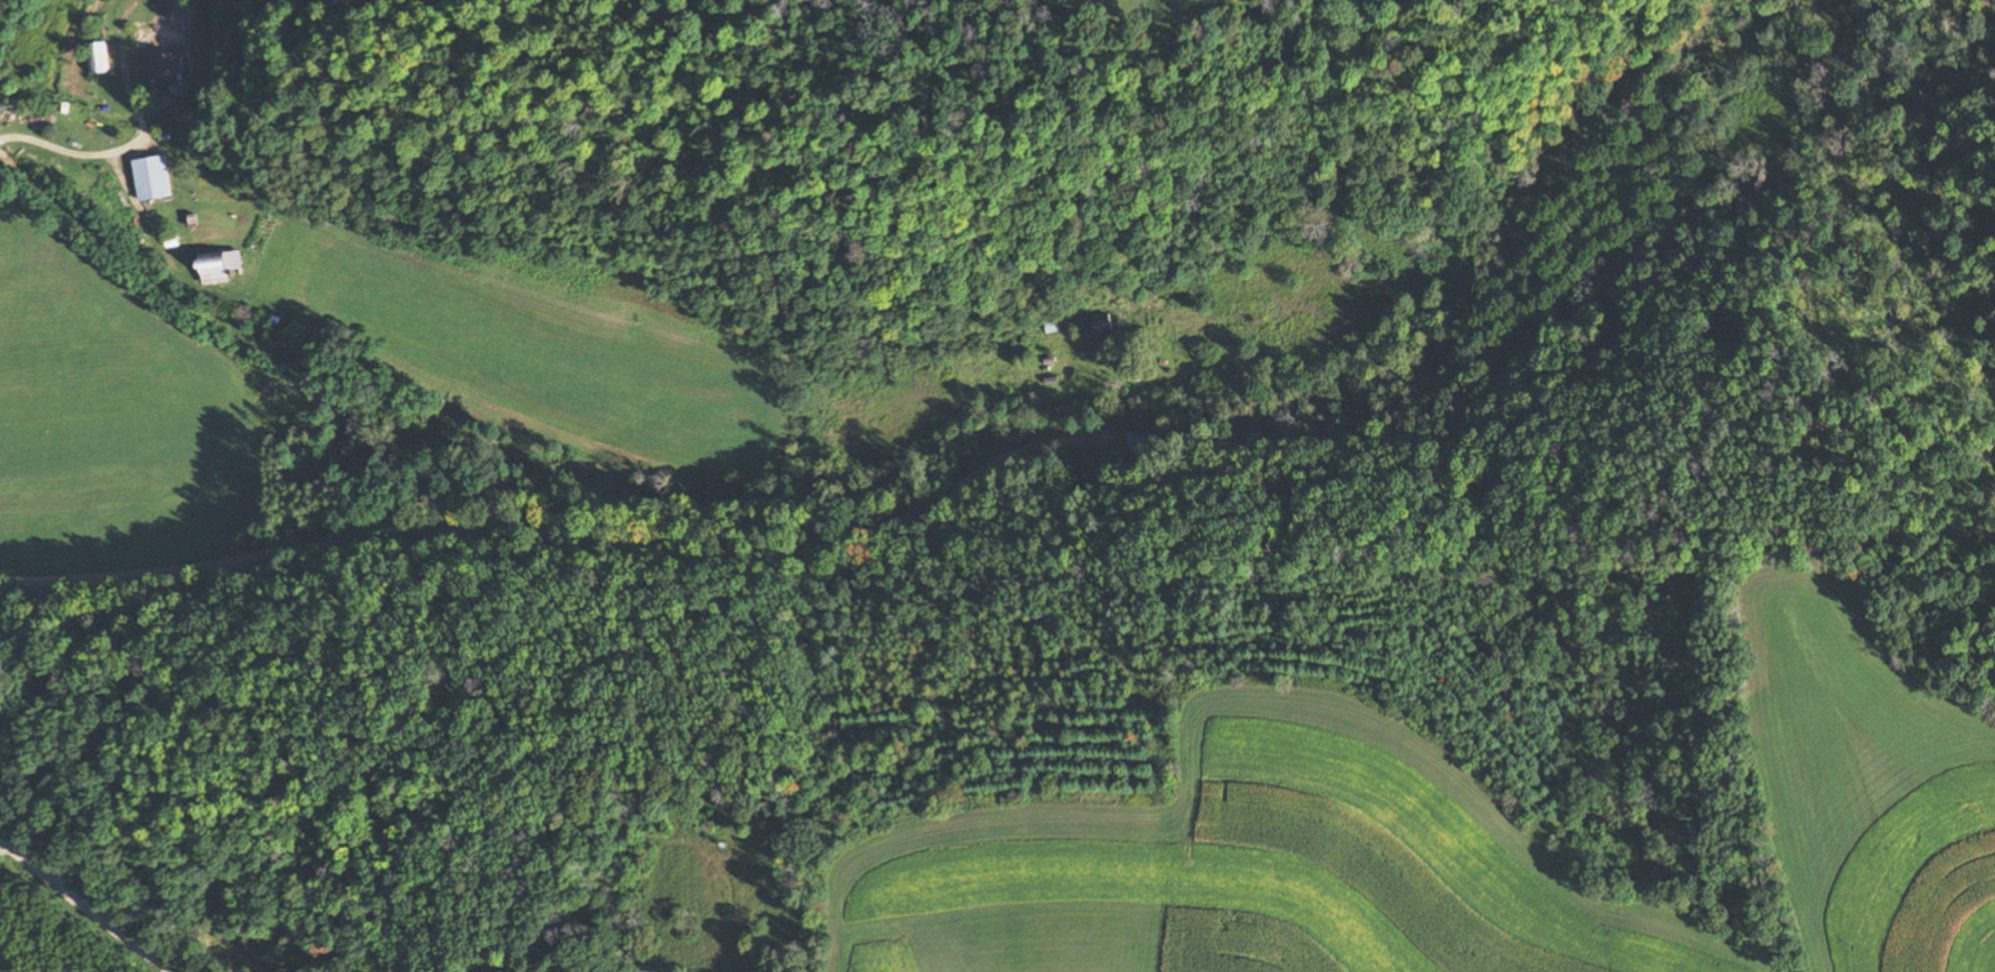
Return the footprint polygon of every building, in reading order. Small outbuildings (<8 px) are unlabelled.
[(91,75),(108,75),(108,44),(91,44),(91,75)] [(177,94),(177,83),(184,83),(184,55),(154,55),(154,94),(177,94)] [(140,202),(172,198),(167,157),(135,161),(140,202)] [(232,284),(231,272),(243,271),(242,252),(203,254),(205,285),(232,284)] [(1079,336),(1114,336),(1114,318),(1079,318),(1079,336)]
